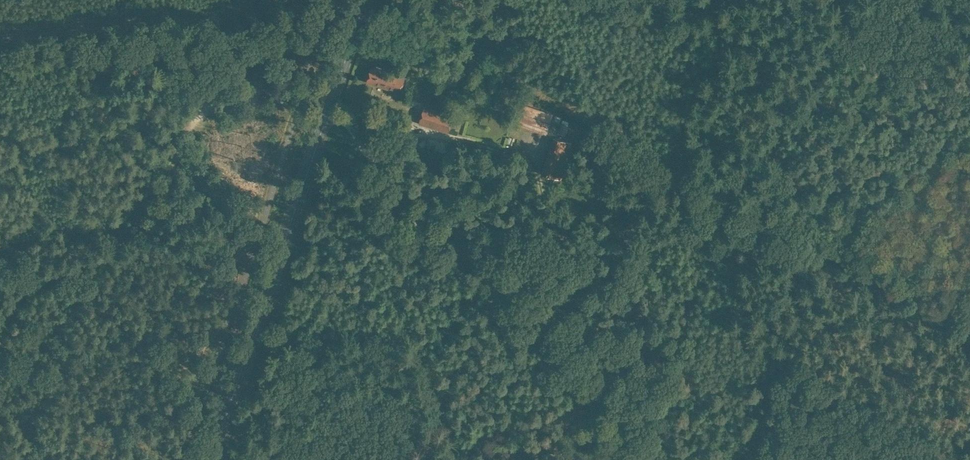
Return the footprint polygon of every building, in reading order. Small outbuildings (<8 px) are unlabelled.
[(425,18),(423,26),(436,30),(438,23),(425,18)] [(368,80),(401,91),(405,76),(372,66),(368,80)] [(513,124),(546,133),(552,113),(519,103),(513,124)] [(378,106),(375,114),(377,114),(376,117),(379,118),(380,115),(381,116),(384,108),(378,106)] [(418,122),(449,132),(454,115),(423,106),(418,122)] [(389,112),(386,121),(392,123),(395,114),(389,112)] [(541,173),(558,178),(570,141),(553,136),(541,173)]
